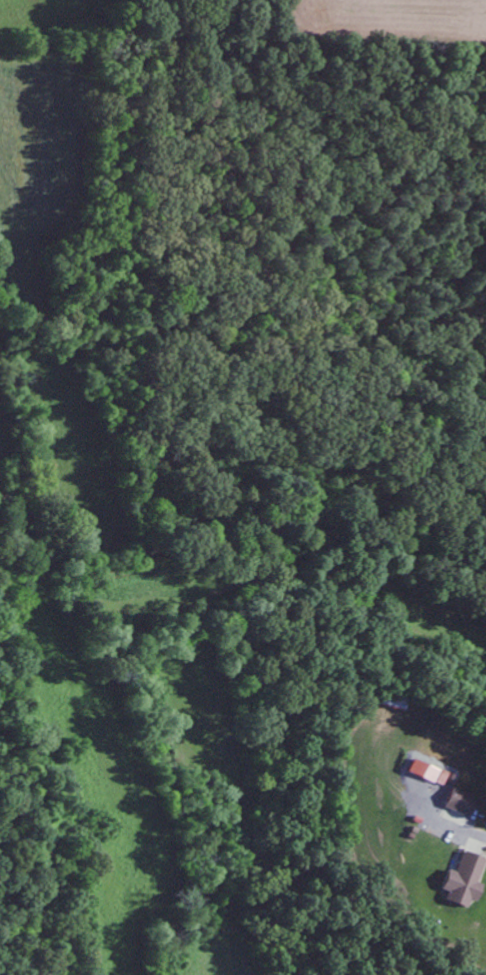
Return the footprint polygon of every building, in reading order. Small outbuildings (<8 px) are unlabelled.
[(440,770),(410,759),(405,773),(435,784),(440,770)] [(473,796),(447,788),(442,809),(467,816),(473,796)] [(483,858),(460,851),(454,872),(446,869),(439,890),(446,892),(443,900),(465,907),(467,899),(474,902),(479,883),(476,882),(483,858)]
